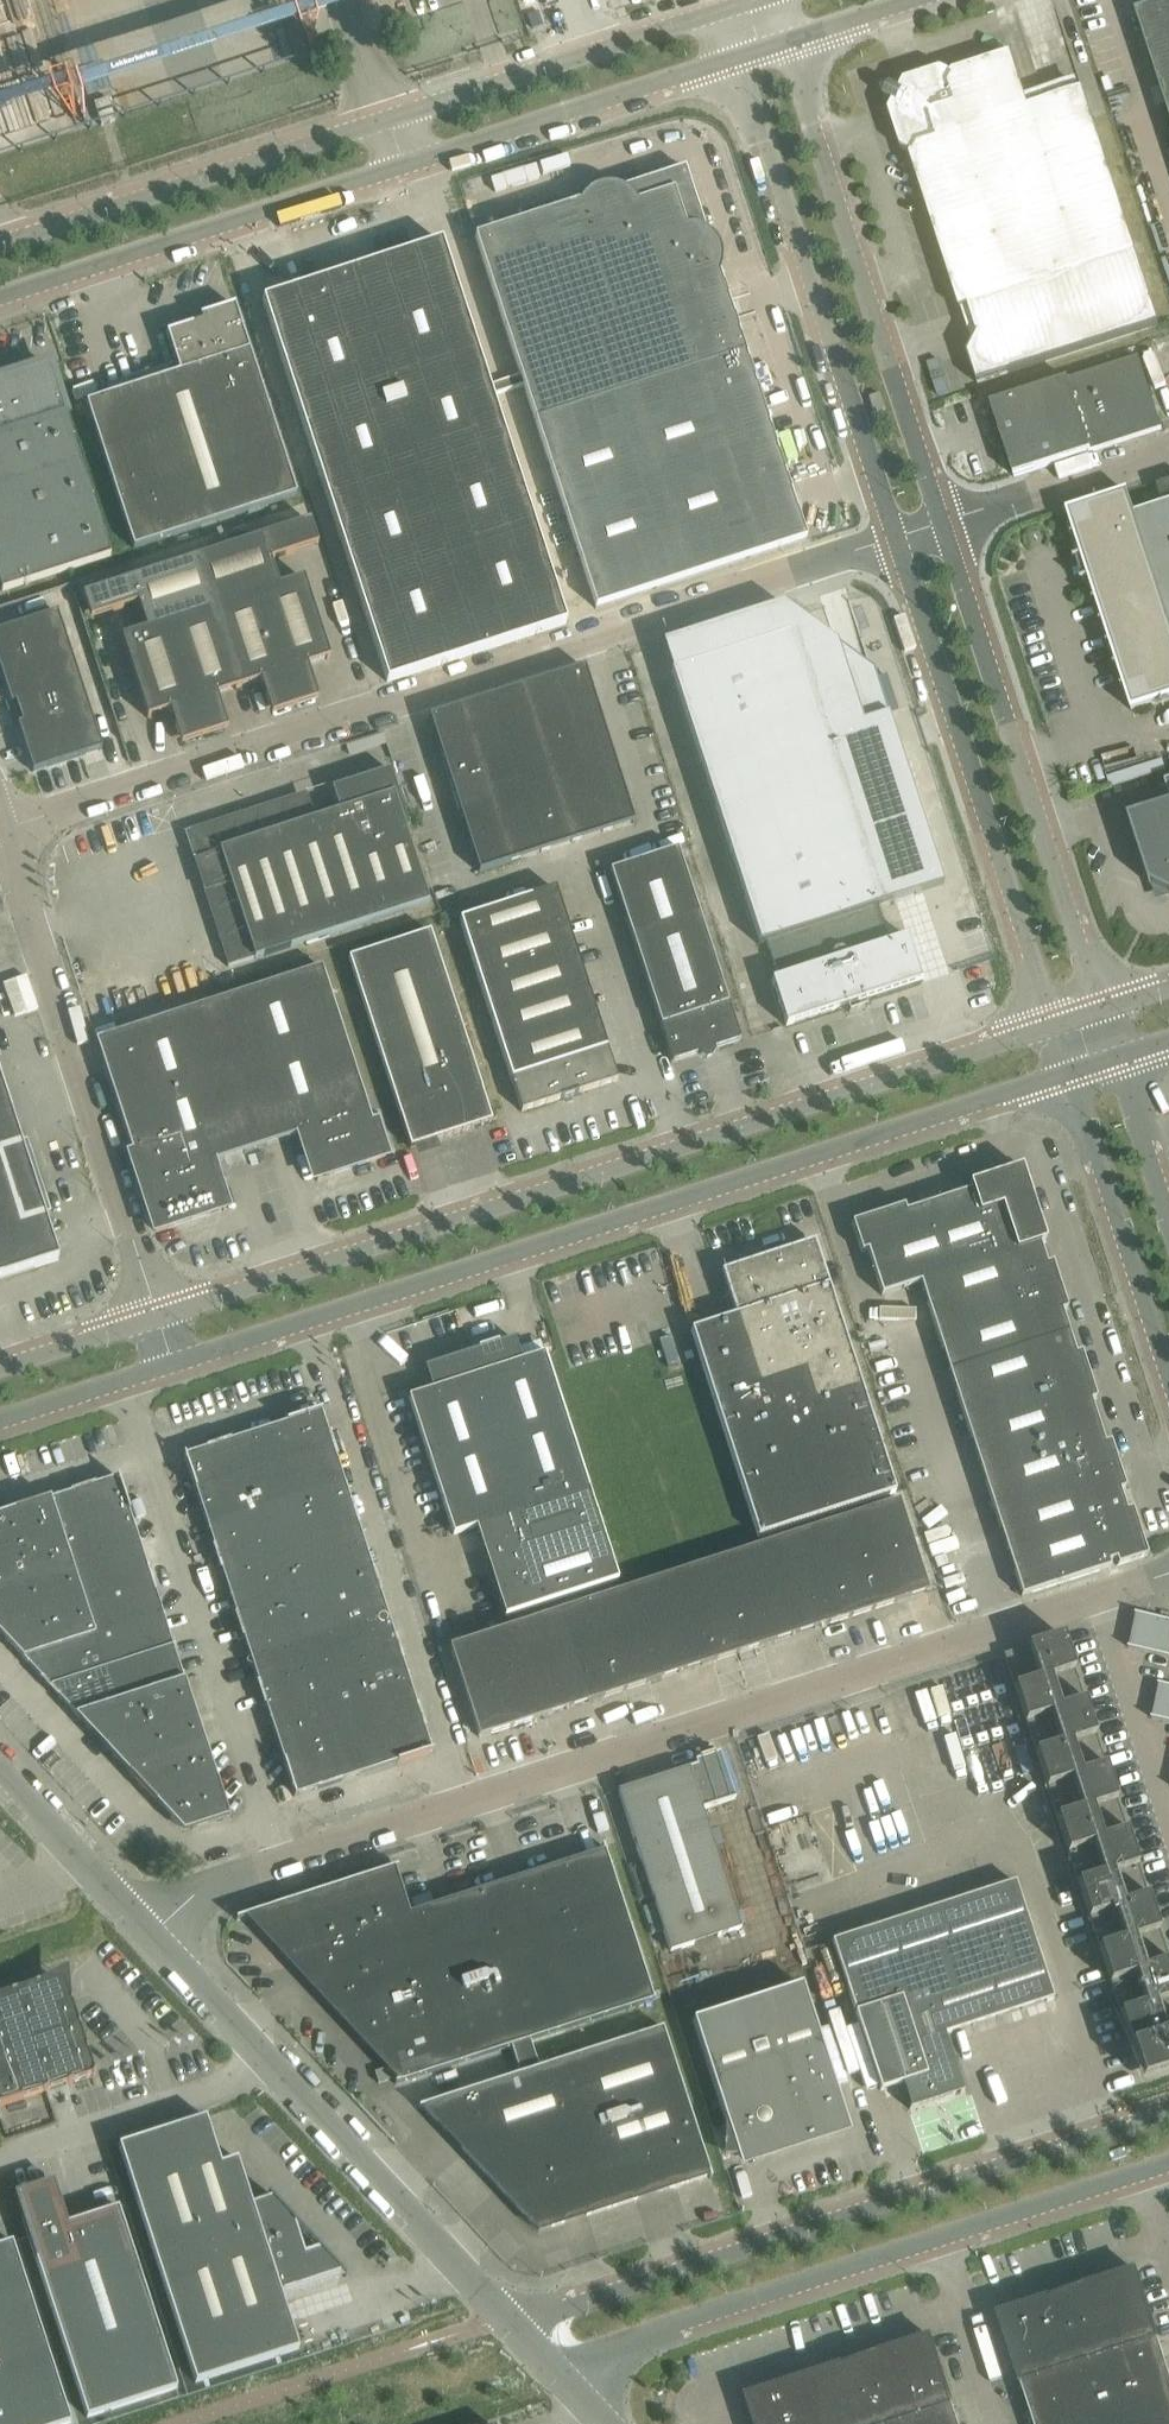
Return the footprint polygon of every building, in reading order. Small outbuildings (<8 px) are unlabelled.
[(78,84),(117,73),(113,60),(126,56),(118,28),(95,35),(86,0),(54,0),(78,84)] [(1136,14),(1168,115),(1168,4),(1136,14)] [(905,84),(890,114),(902,151),(912,156),(911,158),(961,313),(969,310),(978,337),(969,356),(979,385),(1160,327),(1084,92),(1029,109),(1012,55),(953,74),(952,77),(942,72),(905,84)] [(1079,79),(1030,96),(1033,105),(1082,88),(1079,79)] [(94,104),(100,125),(101,127),(115,122),(108,100),(94,104)] [(586,197),(583,201),(580,205),(475,239),(520,378),(523,388),(596,610),(806,542),(719,276),(721,271),(722,266),(722,260),(721,255),(720,250),(717,245),(714,241),(710,237),(705,234),(698,212),(695,200),(691,191),(685,171),(622,192),(617,190),(612,189),(606,189),(601,189),(596,191),(591,194),(586,197)] [(442,244),(309,287),(263,302),(387,684),(566,625),(492,398),(523,388),(520,378),(489,389),(442,244)] [(202,324),(166,336),(179,375),(169,378),(86,405),(134,550),(297,498),(235,307),(200,319),(202,324)] [(1139,359),(992,407),(1015,479),(1163,430),(1139,359)] [(80,463),(49,368),(0,384),(0,584),(3,593),(111,557),(80,463)] [(885,411),(880,394),(869,398),(874,415),(885,411)] [(1068,514),(1083,562),(1078,563),(1083,580),(1089,578),(1132,713),(1168,701),(1168,506),(1136,517),(1128,494),(1068,514)] [(330,660),(304,580),(280,588),(271,562),(318,547),(310,523),(83,597),(91,621),(138,605),(147,631),(122,639),(148,720),(171,712),(182,746),(228,731),(217,697),(261,683),(272,717),(319,702),(316,693),(308,668),(330,660)] [(84,694),(58,614),(0,634),(0,671),(9,699),(11,706),(16,705),(22,726),(18,727),(21,734),(34,774),(44,770),(102,751),(84,694)] [(792,635),(671,674),(760,947),(767,945),(779,980),(772,982),(786,1028),(840,1010),(839,1008),(868,998),(868,1001),(922,983),(907,938),(889,945),(877,910),(881,908),(876,893),(912,881),(850,691),(814,703),(792,635)] [(635,824),(615,762),(585,669),(429,719),(479,874),(635,824)] [(1167,772),(1163,759),(1108,776),(1113,789),(1167,772)] [(220,852),(255,960),(255,961),(429,904),(406,832),(410,830),(391,772),(332,791),(339,813),(315,821),(220,852)] [(1130,821),(1151,887),(1152,887),(1168,896),(1168,808),(1130,821)] [(678,851),(610,873),(673,1064),(740,1042),(678,851)] [(618,1082),(579,965),(559,901),(556,891),(460,922),(522,1113),(564,1100),(575,1096),(618,1082)] [(349,960),(411,1150),(414,1149),(417,1160),(440,1153),(436,1142),(492,1123),(430,934),(349,960)] [(383,1157),(322,969),(96,1042),(157,1231),(155,1231),(156,1233),(223,1211),(224,1213),(226,1212),(210,1165),(302,1135),(317,1183),(319,1182),(319,1180),(386,1158),(385,1156),(383,1157)] [(34,1166),(27,1146),(22,1147),(0,1080),(0,1281),(59,1262),(46,1220),(51,1219),(34,1166)] [(1097,1401),(1082,1353),(1088,1352),(1074,1309),(1068,1311),(1053,1264),(1059,1262),(1052,1242),(1046,1244),(1025,1180),(1020,1182),(1013,1178),(1011,1173),(969,1186),(971,1192),(958,1196),(906,1213),(904,1207),(852,1224),(861,1255),(867,1253),(882,1297),(920,1285),(1022,1598),(1111,1569),(1109,1563),(1115,1561),(1118,1567),(1148,1557),(1133,1510),(1138,1508),(1132,1488),(1126,1490),(1111,1443),(1117,1441),(1103,1399),(1097,1401)] [(722,1273),(736,1317),(691,1332),(758,1539),(896,1494),(829,1287),(815,1243),(722,1273)] [(619,1582),(590,1492),(545,1356),(522,1363),(515,1341),(425,1370),(433,1392),(409,1400),(454,1536),(476,1529),(506,1618),(619,1582)] [(432,1753),(376,1582),(322,1413),(322,1412),(287,1423),(287,1424),(186,1457),(185,1456),(184,1457),(195,1492),(196,1492),(284,1763),(283,1763),(295,1799),(296,1798),(296,1797),(398,1764),(398,1765),(433,1754),(433,1752),(432,1753)] [(173,1649),(129,1514),(130,1513),(119,1478),(117,1479),(118,1479),(51,1501),(51,1500),(16,1512),(0,1518),(0,1636),(130,1776),(130,1777),(144,1792),(156,1805),(157,1805),(178,1827),(184,1834),(228,1819),(228,1820),(230,1820),(218,1785),(217,1785),(173,1649)] [(480,1739),(862,1615),(928,1593),(899,1503),(450,1649),(480,1739)] [(1139,1616),(1132,1650),(1166,1657),(1168,1644),(1168,1622),(1139,1616)] [(1122,1817),(1063,1637),(1004,1656),(1131,2048),(1142,2082),(1168,2073),(1168,1963),(1122,1817)] [(1162,1686),(1155,1720),(1168,1723),(1168,1687),(1162,1686)] [(702,1761),(700,1761),(695,1763),(697,1768),(689,1770),(618,1793),(671,1954),(741,1931),(702,1811),(736,1800),(736,1799),(735,1799),(728,1778),(729,1778),(729,1777),(727,1777),(720,1755),(702,1761)] [(654,2003),(604,1848),(602,1848),(605,1859),(605,1860),(588,1866),(587,1864),(585,1864),(578,1863),(530,1879),(532,1884),(515,1890),(514,1887),(512,1888),(505,1887),(457,1902),(459,1908),(441,1914),(441,1911),(439,1912),(432,1911),(411,1917),(396,1871),(398,1870),(397,1868),(302,1899),(302,1900),(257,1914),(265,1937),(270,1942),(271,1944),(280,1941),(286,1961),(297,1957),(303,1979),(304,1978),(309,1984),(309,1985),(320,1982),(325,1999),(324,2000),(325,2002),(335,1999),(342,2020),(347,2025),(348,2027),(358,2023),(364,2041),(362,2041),(363,2043),(373,2040),(380,2061),(381,2061),(386,2067),(386,2068),(397,2065),(402,2082),(395,2085),(396,2087),(654,2003)] [(1053,2001),(1015,1883),(832,1943),(881,2092),(902,2085),(910,2110),(910,2111),(964,2094),(956,2071),(957,2061),(953,2062),(945,2036),(1053,2001)] [(819,1980),(808,1982),(819,2037),(829,2035),(819,1980)] [(39,1986),(39,1985),(0,1997),(0,2108),(96,2077),(72,2002),(70,2002),(68,1995),(66,1991),(63,1987),(55,1983),(51,1983),(46,1984),(39,1986)] [(802,1987),(693,2022),(726,2123),(723,2161),(729,2161),(735,2161),(742,2160),(748,2159),(754,2157),(761,2155),(768,2152),(772,2151),(774,2156),(849,2132),(845,2121),(802,1987)] [(662,2192),(709,2177),(710,2181),(712,2180),(663,2029),(419,2109),(420,2110),(424,2109),(444,2131),(446,2132),(447,2132),(448,2133),(450,2133),(451,2132),(457,2130),(457,2131),(458,2131),(464,2148),(463,2148),(462,2149),(531,2224),(532,2224),(536,2229),(537,2230),(538,2230),(540,2231),(542,2231),(551,2228),(565,2224),(562,2218),(563,2217),(562,2216),(580,2210),(581,2212),(584,2210),(586,2217),(638,2200),(635,2192),(653,2187),(654,2188),(654,2189),(655,2190),(656,2191),(658,2192),(661,2192),(662,2192)] [(398,2078),(395,2067),(375,2074),(379,2085),(398,2078)] [(270,2194),(268,2196),(272,2199),(253,2206),(238,2160),(221,2166),(206,2119),(119,2147),(196,2384),(300,2350),(281,2294),(342,2275),(346,2279),(347,2278),(320,2248),(318,2250),(319,2250),(305,2255),(295,2225),(297,2223),(270,2194)] [(178,2389),(119,2209),(68,2225),(54,2182),(15,2195),(88,2419),(178,2389)] [(13,2243),(0,2247),(0,2423),(71,2423),(72,2423),(13,2243)] [(1137,2272),(1000,2317),(1035,2423),(1168,2423),(1168,2370),(1137,2272)] [(954,2409),(955,2408),(932,2339),(748,2399),(756,2423),(959,2423),(954,2409)]
